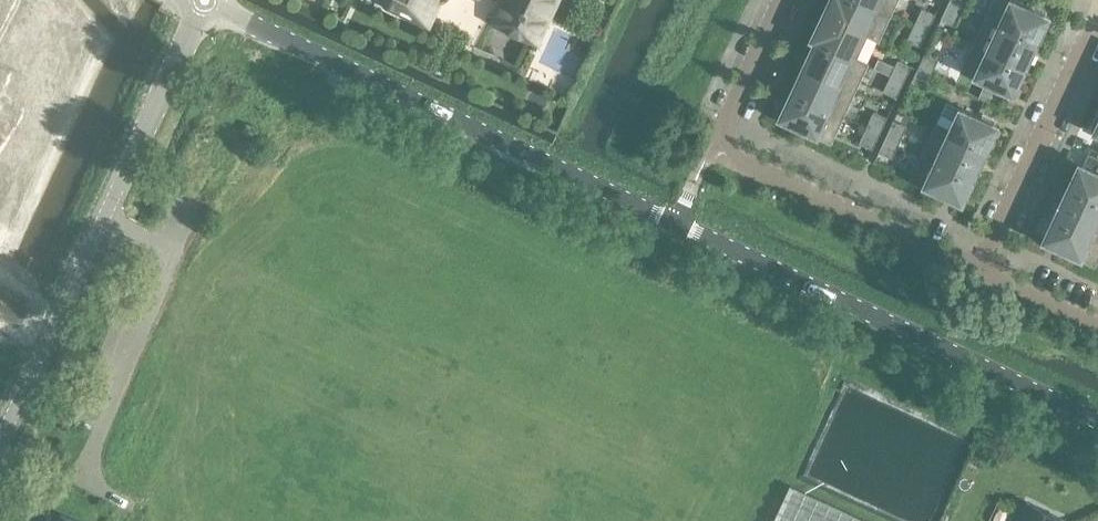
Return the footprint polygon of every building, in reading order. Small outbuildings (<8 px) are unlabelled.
[(432,11),(437,0),(408,0),(432,11)] [(547,17),(554,0),(511,0),(547,17)] [(891,13),(863,0),(828,0),(823,12),(867,33),(866,34),(878,39),(891,13)] [(891,13),(897,0),(863,0),(891,13)] [(1018,0),(995,0),(986,18),(1038,42),(1051,15),(1043,12),(1044,12),(1043,11),(1042,12),(1036,9),(1036,8),(1035,8),(1018,0)] [(954,25),(962,8),(949,2),(941,19),(954,25)] [(928,30),(936,14),(922,8),(915,24),(928,30)] [(855,58),(866,34),(867,33),(823,12),(810,39),(814,41),(815,40),(855,58)] [(1038,42),(986,18),(974,43),(1026,68),(1038,42)] [(921,46),(928,30),(915,24),(907,39),(921,46)] [(855,90),(867,63),(855,58),(815,40),(814,41),(803,65),(855,90)] [(1026,68),(974,43),(962,70),(998,87),(999,88),(999,87),(1006,90),(1005,91),(1006,91),(1007,91),(1014,94),(1026,68)] [(931,74),(939,58),(925,52),(918,68),(931,74)] [(904,81),(912,65),(898,59),(891,75),(904,81)] [(855,90),(803,65),(791,91),(843,115),(855,90)] [(924,90),(931,74),(918,68),(910,84),(924,90)] [(897,97),(904,81),(891,75),(883,91),(897,97)] [(843,115),(791,91),(778,118),(830,142),(843,115)] [(960,106),(948,132),(947,133),(988,151),(1000,125),(992,121),(993,121),(992,120),(991,121),(985,118),(985,117),(984,117),(960,106)] [(880,133),(888,117),(874,110),(867,126),(880,133)] [(900,142),(907,126),(894,119),(886,135),(900,142)] [(873,149),(880,133),(867,126),(859,142),(873,149)] [(976,177),(988,151),(947,133),(948,132),(936,126),(923,153),(976,177)] [(900,142),(886,135),(879,151),(892,158),(900,142)] [(976,177),(923,153),(911,179),(947,196),(947,197),(948,197),(948,196),(955,199),(954,200),(955,200),(956,200),(963,204),(976,177)] [(1066,188),(1097,203),(1097,158),(1094,156),(1094,157),(1094,158),(1090,166),(1079,161),(1066,188)] [(1066,188),(1054,214),(1097,234),(1097,203),(1066,188)] [(1097,257),(1097,234),(1054,214),(1042,240),(1050,244),(1049,244),(1050,245),(1051,244),(1057,247),(1057,248),(1058,248),(1095,265),(1097,257)] [(790,485),(773,520),(868,520),(790,485)] [(1062,518),(1028,502),(1020,520),(1008,515),(1005,520),(1061,520),(1062,518)]
